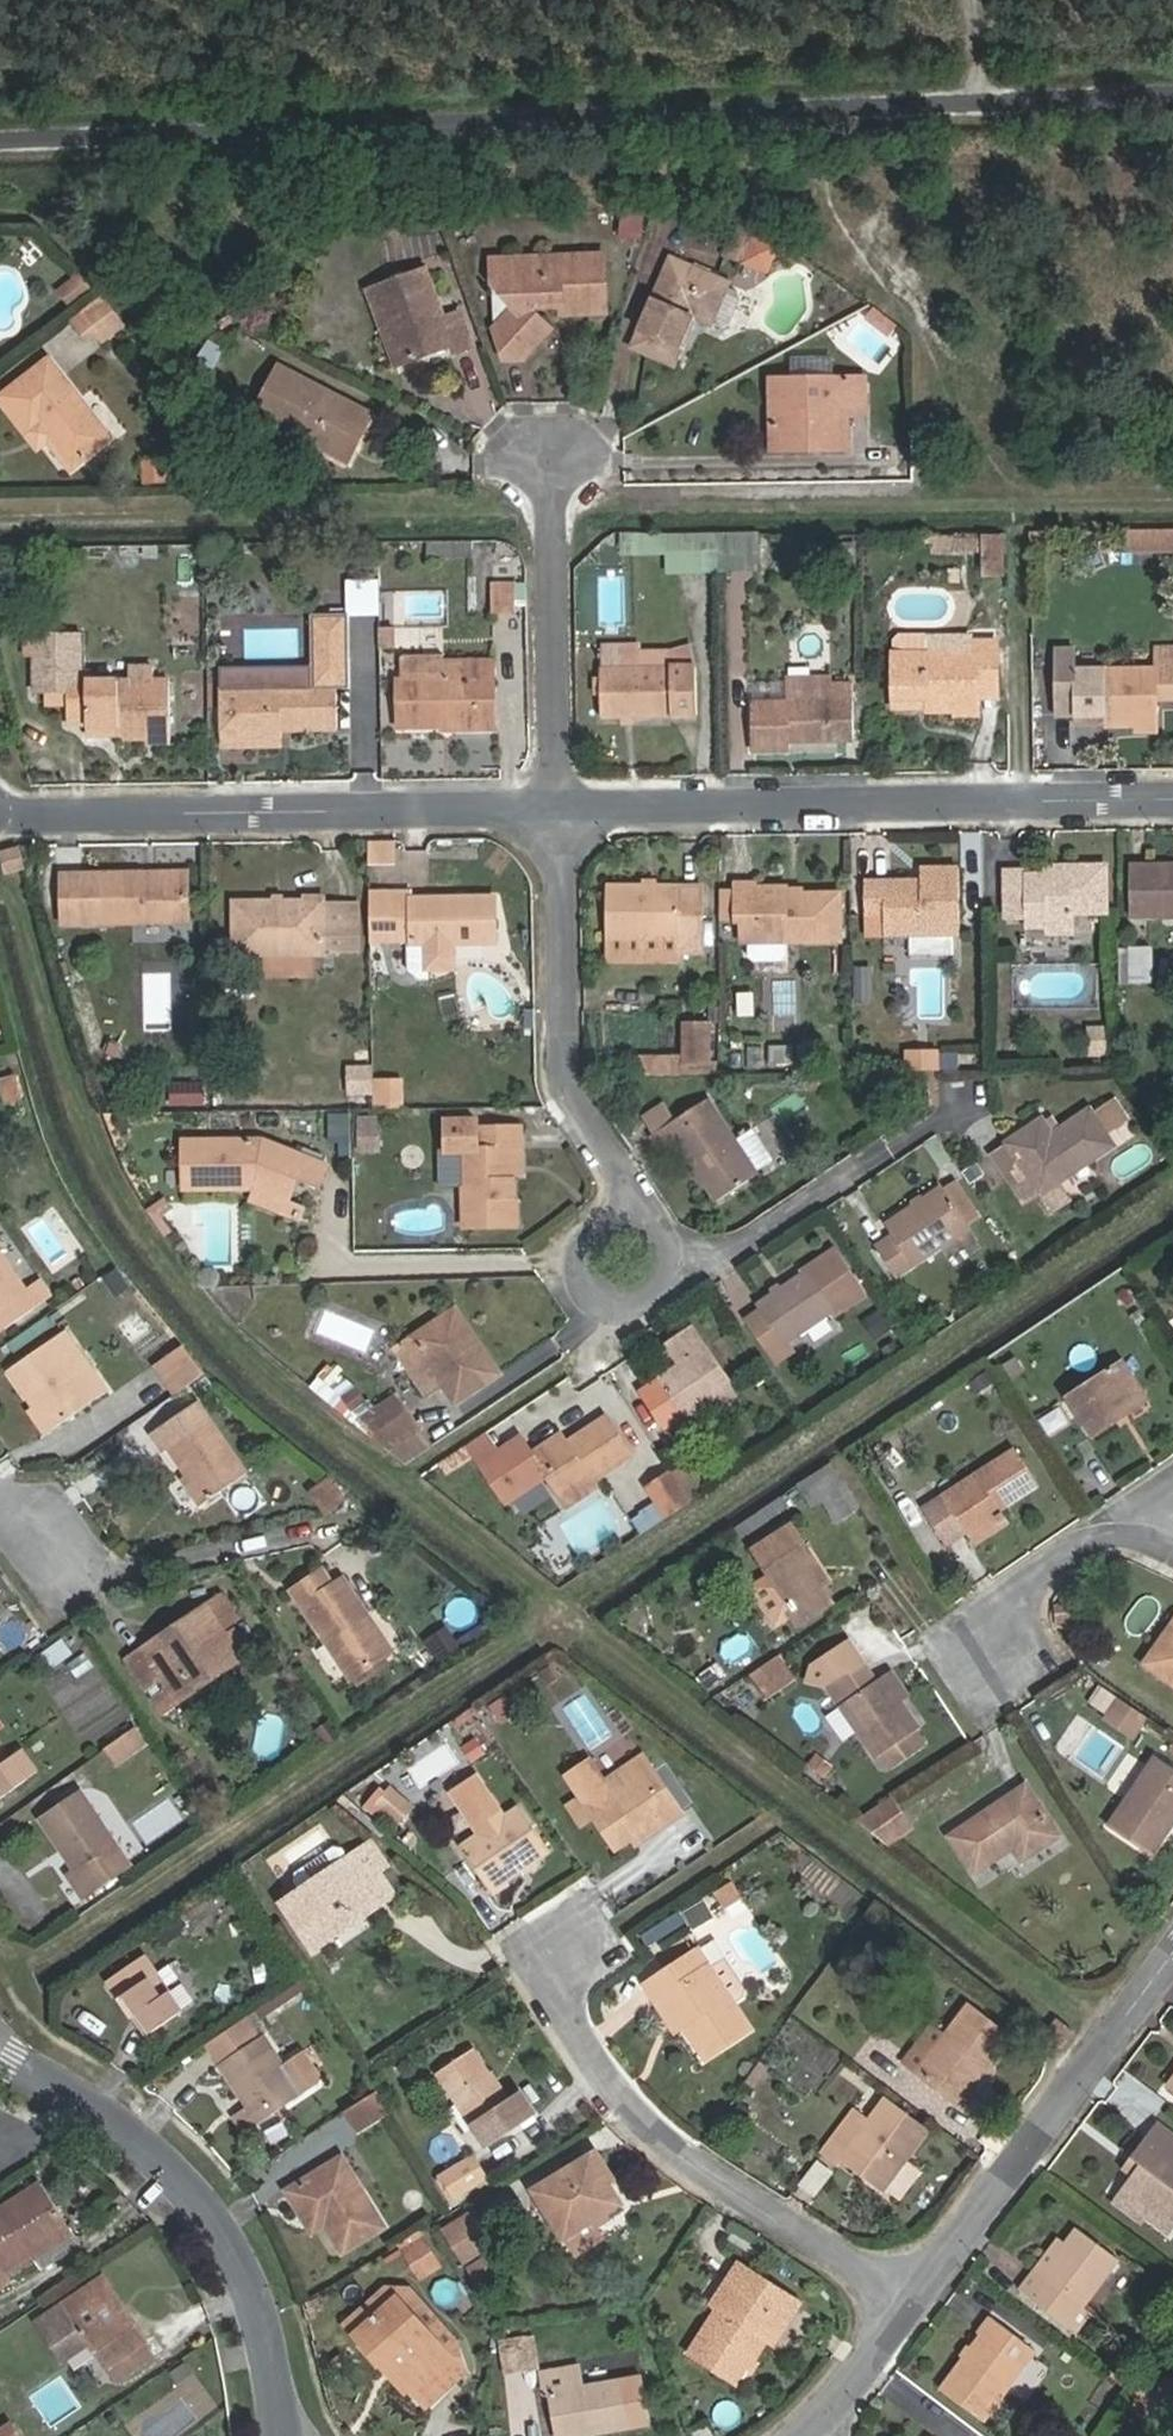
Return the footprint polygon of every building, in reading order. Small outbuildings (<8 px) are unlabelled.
[(775,269),(784,240),(748,229),(739,258),(775,269)] [(607,252),(493,257),(494,282),(515,305),(495,326),(506,352),(507,359),(526,358),(554,328),(540,315),(549,305),(562,306),(563,314),(609,313),(607,252)] [(677,365),(698,317),(714,324),(731,282),(674,257),(635,346),(677,365)] [(370,287),(385,327),(391,325),(404,360),(453,343),(455,351),(476,343),(463,310),(446,316),(427,267),(370,287)] [(72,306),(95,287),(81,272),(59,290),(72,306)] [(97,303),(86,311),(96,327),(108,318),(97,303)] [(114,437),(51,356),(2,394),(32,432),(43,422),(75,467),(114,437)] [(280,365),(255,411),(352,461),(376,414),(280,365)] [(868,377),(773,379),(774,438),(823,437),(823,448),(850,447),(850,412),(868,412),(868,377)] [(1132,522),(1131,544),(1172,547),(1172,526),(1132,522)] [(958,532),(935,532),(934,537),(935,554),(958,554),(958,552),(958,536),(958,532)] [(1008,532),(985,532),(985,537),(985,552),(986,577),(1008,577),(1008,532)] [(985,537),(958,536),(958,552),(985,552),(985,537)] [(350,612),(384,612),(384,575),(350,574),(350,612)] [(353,612),(314,613),(315,664),(315,684),(223,684),(224,735),(284,735),(284,719),(299,719),(299,726),(341,726),(340,687),(353,687),(353,612)] [(79,634),(35,634),(35,693),(66,694),(66,717),(89,716),(89,724),(119,724),(119,735),(145,735),(168,735),(169,682),(153,682),(153,669),(129,669),(128,683),(91,683),(91,673),(79,674),(79,634)] [(978,634),(929,634),(929,653),(978,653),(979,641),(978,634)] [(929,653),(896,653),(896,695),(927,696),(927,704),(979,705),(979,696),(979,688),(999,687),(999,641),(979,641),(978,653),(929,653)] [(641,646),(604,647),(604,669),(602,669),(603,718),(699,716),(699,668),(672,668),(641,668),(641,650),(641,646)] [(672,650),(641,650),(641,668),(672,668),(672,650)] [(484,725),(483,678),(497,678),(496,659),(443,660),(444,676),(400,677),(400,717),(444,717),(444,727),(484,725)] [(315,664),(223,665),(223,684),(315,684),(315,664)] [(1161,668),(1057,669),(1057,703),(1077,703),(1077,712),(1107,712),(1107,720),(1138,720),(1161,720),(1161,668)] [(756,691),(787,692),(788,678),(757,677),(756,691)] [(791,744),(856,743),(855,683),(835,684),(836,699),(754,700),(754,751),(792,751),(791,744)] [(979,688),(979,696),(1000,697),(999,687),(979,688)] [(896,695),(896,705),(927,704),(927,696),(896,695)] [(1057,703),(1057,713),(1077,712),(1077,703),(1057,703)] [(1077,712),(1077,721),(1107,720),(1107,712),(1077,712)] [(1138,720),(1138,729),(1161,729),(1161,720),(1138,720)] [(119,724),(89,724),(89,734),(119,735),(119,724)] [(168,735),(145,735),(145,743),(169,743),(168,735)] [(403,858),(403,836),(373,836),(373,858),(403,858)] [(22,846),(0,853),(0,856),(5,876),(29,869),(23,846),(22,846)] [(1150,918),(1172,918),(1172,864),(1149,865),(1150,918)] [(1133,918),(1150,918),(1149,865),(1131,865),(1133,918)] [(886,880),(865,880),(866,915),(885,914),(885,934),(908,933),(951,933),(961,933),(959,867),(922,867),(922,879),(922,889),(886,889),(886,880)] [(1047,929),(1077,928),(1077,914),(1109,913),(1108,867),(1065,867),(1066,876),(1010,876),(1010,920),(1048,920),(1047,929)] [(65,923),(189,923),(189,878),(141,879),(141,873),(66,875),(65,923)] [(922,879),(886,880),(886,889),(922,889),(922,879)] [(702,887),(611,885),(609,939),(677,939),(677,951),(704,952),(702,887)] [(744,942),(843,940),(842,894),(792,894),(791,886),(738,886),(738,927),(744,926),(744,942)] [(456,944),(498,944),(497,897),(415,897),(415,893),(393,892),(392,943),(413,942),(414,945),(429,946),(429,963),(456,963),(456,944)] [(237,955),(326,954),(326,899),(237,901),(237,955)] [(866,915),(867,934),(885,934),(885,914),(866,915)] [(908,933),(908,954),(952,953),(951,933),(908,933)] [(1133,949),(1133,980),(1134,984),(1154,983),(1153,948),(1133,948),(1133,949)] [(1122,980),(1133,980),(1133,949),(1122,949),(1122,980)] [(686,1028),(685,1059),(685,1067),(711,1067),(711,1027),(686,1028)] [(1092,1028),(1093,1059),(1110,1058),(1108,1028),(1092,1028)] [(937,1053),(910,1053),(911,1070),(928,1070),(937,1071),(937,1053)] [(911,1070),(908,1070),(909,1094),(928,1093),(928,1070),(911,1070)] [(937,1071),(928,1070),(928,1093),(938,1092),(937,1071)] [(6,1107),(22,1103),(13,1073),(0,1077),(0,1089),(6,1107)] [(375,1084),(375,1104),(402,1104),(402,1084),(375,1084)] [(759,1172),(738,1141),(711,1099),(654,1137),(663,1153),(678,1144),(717,1202),(760,1174),(759,1172)] [(1129,1120),(1114,1099),(1110,1102),(1124,1124),(1129,1120)] [(1042,1121),(991,1154),(1025,1204),(1041,1194),(1062,1180),(1114,1146),(1107,1135),(1124,1124),(1110,1102),(1093,1114),(1091,1111),(1060,1131),(1053,1136),(1046,1125),(1042,1121)] [(1060,1131),(1053,1120),(1046,1125),(1053,1136),(1060,1131)] [(367,1141),(388,1142),(389,1123),(367,1122),(367,1141)] [(516,1227),(514,1178),(513,1154),(524,1154),(523,1128),(477,1129),(476,1145),(464,1146),(466,1227),(516,1227)] [(755,1129),(738,1141),(759,1172),(776,1162),(755,1129)] [(264,1140),(183,1140),(184,1189),(255,1189),(255,1185),(294,1201),(310,1157),(264,1140)] [(1062,1180),(1041,1194),(1049,1207),(1070,1193),(1062,1180)] [(945,1190),(968,1225),(980,1217),(956,1182),(945,1190)] [(971,1230),(968,1225),(945,1190),(943,1188),(887,1226),(894,1237),(878,1248),(898,1279),(971,1230)] [(168,1198),(148,1211),(167,1237),(176,1232),(164,1215),(175,1209),(168,1198)] [(836,1247),(804,1268),(807,1273),(759,1305),(763,1310),(748,1320),(776,1362),(793,1351),(785,1339),(830,1309),(834,1313),(866,1292),(836,1247)] [(9,1328),(54,1298),(40,1280),(26,1289),(0,1252),(0,1314),(9,1328)] [(116,1268),(103,1277),(115,1295),(128,1285),(116,1268)] [(413,1339),(456,1403),(501,1374),(478,1342),(469,1348),(448,1316),(413,1339)] [(669,1431),(733,1388),(693,1328),(667,1347),(680,1366),(643,1391),(669,1431)] [(65,1332),(9,1370),(36,1410),(51,1432),(107,1393),(65,1332)] [(188,1348),(161,1366),(181,1395),(207,1378),(188,1348)] [(1125,1361),(1069,1397),(1094,1438),(1119,1422),(1113,1413),(1146,1393),(1125,1361)] [(357,1387),(341,1399),(352,1413),(368,1402),(357,1387)] [(183,1479),(203,1507),(250,1473),(200,1403),(152,1435),(164,1452),(171,1448),(190,1474),(183,1479)] [(51,1432),(36,1410),(31,1413),(46,1435),(51,1432)] [(374,1437),(408,1465),(433,1448),(410,1414),(374,1437)] [(479,1465),(503,1502),(544,1476),(555,1494),(584,1475),(590,1484),(630,1458),(605,1419),(572,1439),(576,1445),(569,1450),(559,1435),(529,1455),(519,1439),(497,1453),(479,1465)] [(484,1433),(466,1445),(479,1465),(497,1453),(484,1433)] [(1019,1450),(926,1508),(947,1545),(968,1532),(971,1538),(1007,1516),(1002,1509),(1041,1485),(1019,1450)] [(685,1492),(672,1473),(646,1490),(664,1519),(692,1501),(685,1492)] [(704,1479),(685,1492),(692,1501),(709,1490),(704,1479)] [(331,1480),(312,1495),(328,1517),(347,1503),(331,1480)] [(782,1499),(740,1526),(746,1535),(788,1509),(782,1499)] [(754,1549),(792,1607),(788,1609),(800,1627),(836,1605),(804,1552),(810,1548),(794,1523),(754,1549)] [(293,1593),(352,1679),(387,1655),(362,1620),(369,1615),(345,1579),(334,1586),(325,1571),(293,1593)] [(194,1686),(220,1667),(224,1674),(245,1660),(209,1604),(187,1619),(191,1625),(166,1643),(162,1636),(126,1661),(145,1691),(160,1679),(177,1705),(198,1692),(194,1686)] [(1058,1607),(1060,1627),(1079,1626),(1077,1606),(1058,1607)] [(1147,1665),(1172,1683),(1172,1627),(1147,1665)] [(796,1678),(779,1654),(749,1674),(765,1698),(796,1678)] [(387,1655),(352,1679),(359,1688),(393,1664),(387,1655)] [(876,1682),(863,1663),(830,1685),(877,1758),(881,1756),(888,1766),(926,1742),(919,1731),(920,1729),(903,1702),(886,1676),(876,1682)] [(894,1671),(886,1676),(903,1702),(911,1697),(894,1671)] [(1106,1690),(1095,1707),(1108,1716),(1120,1699),(1106,1690)] [(40,1770),(25,1748),(4,1765),(0,1759),(0,1799),(40,1770)] [(642,1755),(604,1782),(610,1791),(649,1764),(642,1755)] [(830,1766),(815,1755),(808,1765),(822,1776),(830,1766)] [(1172,1829),(1172,1768),(1156,1756),(1109,1826),(1155,1856),(1172,1829)] [(589,1760),(566,1776),(581,1797),(595,1817),(616,1848),(632,1837),(659,1818),(663,1824),(681,1812),(649,1764),(610,1791),(604,1782),(589,1760)] [(474,1775),(451,1791),(481,1835),(461,1849),(488,1890),(548,1850),(520,1808),(504,1819),(474,1775)] [(368,1802),(399,1826),(418,1801),(388,1777),(368,1802)] [(1028,1785),(951,1835),(976,1874),(1016,1848),(1024,1861),(1062,1835),(1028,1785)] [(79,1792),(40,1820),(79,1875),(72,1880),(86,1901),(132,1868),(79,1792)] [(894,1795),(856,1820),(888,1846),(916,1827),(894,1795)] [(581,1797),(569,1806),(582,1825),(595,1817),(581,1797)] [(632,1837),(636,1843),(663,1824),(659,1818),(632,1837)] [(397,1895),(365,1847),(350,1858),(339,1840),(289,1874),(300,1892),(282,1904),(313,1951),(332,1939),(327,1931),(368,1903),(374,1911),(397,1895)] [(375,1841),(365,1847),(397,1895),(407,1889),(375,1841)] [(665,1997),(684,2027),(706,2061),(753,2029),(699,1949),(646,1985),(657,2003),(665,1997)] [(159,1972),(146,1954),(109,1980),(133,2017),(139,2014),(151,2033),(184,2012),(170,1993),(165,1996),(153,1977),(159,1972)] [(919,2072),(962,2106),(1013,2039),(970,2007),(919,2072)] [(245,2018),(208,2043),(222,2063),(250,2104),(234,2115),(246,2132),(302,2094),(263,2035),(259,2037),(245,2018)] [(535,2116),(520,2093),(507,2102),(473,2051),(439,2073),(487,2147),(535,2116)] [(389,2110),(377,2092),(349,2110),(360,2128),(389,2110)] [(858,2109),(823,2153),(841,2167),(845,2160),(885,2191),(929,2134),(886,2101),(870,2120),(858,2109)] [(1134,2178),(1123,2193),(1172,2231),(1172,2136),(1157,2125),(1131,2159),(1142,2168),(1134,2178)] [(594,2154),(535,2189),(565,2238),(624,2203),(594,2154)] [(386,2226),(344,2157),(289,2190),(307,2220),(321,2212),(343,2252),(386,2226)] [(457,2197),(487,2179),(473,2157),(444,2174),(457,2197)] [(892,2188),(904,2197),(924,2169),(912,2160),(892,2188)] [(0,2208),(0,2287),(10,2280),(5,2273),(71,2228),(41,2182),(0,2208)] [(447,2229),(466,2261),(493,2245),(473,2213),(447,2229)] [(1079,2228),(1044,2274),(1038,2268),(1020,2292),(1071,2329),(1122,2262),(1079,2228)] [(414,2260),(423,2273),(441,2262),(425,2236),(403,2249),(410,2262),(414,2260)] [(733,2290),(690,2354),(738,2384),(765,2341),(779,2319),(787,2324),(800,2305),(739,2264),(725,2285),(733,2290)] [(101,2275),(65,2300),(72,2310),(103,2288),(126,2322),(131,2319),(101,2275)] [(38,2319),(63,2356),(89,2338),(117,2377),(151,2353),(141,2338),(143,2336),(131,2319),(126,2322),(103,2288),(72,2310),(65,2300),(38,2319)] [(452,2362),(394,2297),(358,2329),(385,2362),(391,2356),(420,2390),(452,2362)] [(984,2422),(1037,2352),(995,2319),(942,2390),(984,2422)] [(507,2371),(544,2366),(538,2329),(502,2334),(507,2371)] [(579,2370),(543,2376),(546,2397),(553,2396),(559,2433),(586,2428),(586,2424),(591,2423),(593,2435),(651,2425),(643,2379),(583,2390),(579,2370)] [(1166,2417),(1172,2406),(1172,2380),(1168,2376),(1149,2404),(1166,2417)] [(559,2435),(588,2435),(593,2435),(591,2423),(586,2424),(586,2428),(559,2433),(559,2435)] [(13,2424),(0,2434),(0,2435),(21,2435),(13,2424)]
